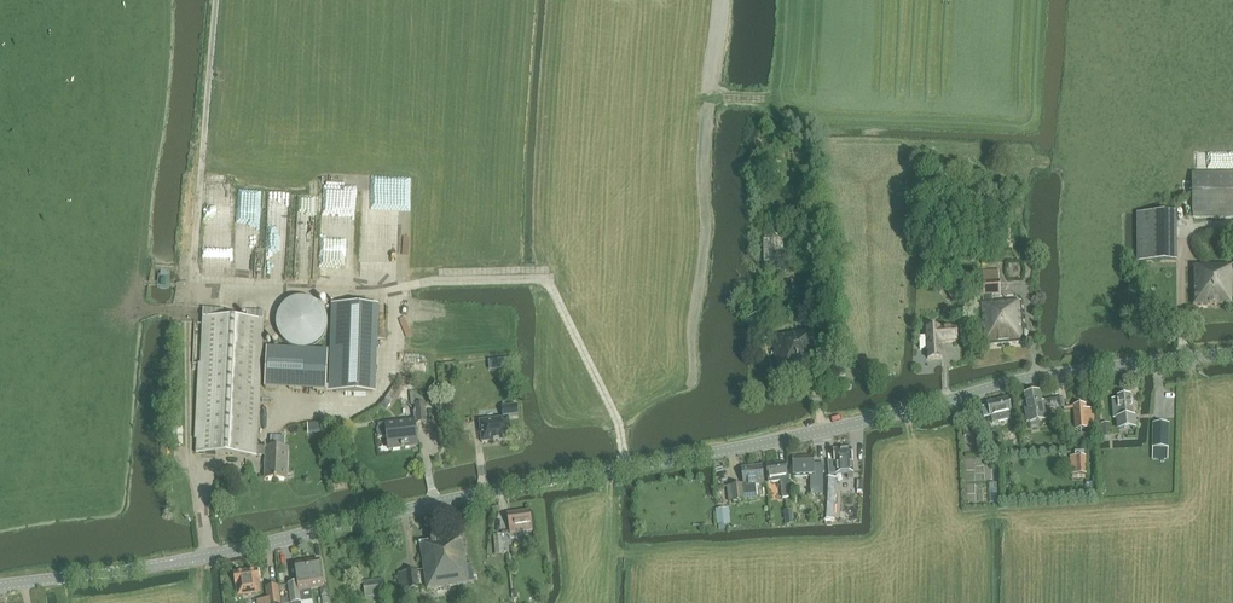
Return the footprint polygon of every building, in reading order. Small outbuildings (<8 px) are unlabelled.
[(1232,212),(1232,173),(1192,173),(1193,213),(1232,212)] [(210,222),(235,223),(235,224),(237,224),(237,239),(253,239),(253,224),(261,224),(262,185),(211,183),(210,222)] [(290,217),(291,188),(271,188),(270,234),(279,235),(280,217),(290,217)] [(316,251),(319,189),(300,188),(297,250),(316,251)] [(324,202),(348,203),(348,194),(346,194),(346,190),(325,189),(324,202)] [(394,254),(396,209),(368,207),(367,236),(375,237),(374,253),(394,254)] [(1137,261),(1142,261),(1177,260),(1176,212),(1136,213),(1137,261)] [(783,260),(783,238),(764,239),(764,261),(783,260)] [(248,243),(235,243),(235,262),(248,262),(248,243)] [(218,262),(218,252),(225,252),(225,245),(205,246),(205,263),(218,262)] [(1035,261),(1022,261),(1022,273),(1036,273),(1035,261)] [(1194,306),(1232,306),(1232,266),(1206,266),(1206,267),(1194,267),(1194,306)] [(1000,294),(998,271),(982,273),(984,295),(978,296),(983,345),(1024,341),(1020,301),(1008,302),(1008,301),(987,303),(986,295),(1000,294)] [(949,292),(954,301),(970,292),(964,282),(949,292)] [(315,345),(317,344),(319,342),(321,341),(322,339),(323,337),(324,336),(325,334),(326,332),(327,330),(327,327),(328,325),(328,323),(328,321),(327,319),(327,317),(326,315),(326,313),(325,311),(323,309),(322,307),(321,305),(319,304),(317,302),(316,301),(314,300),(312,299),(310,299),(308,298),(306,298),(303,297),(301,297),(299,298),(297,298),(295,298),(293,299),(291,300),(289,301),(287,302),(285,304),(284,305),(282,307),(281,309),(280,310),(279,312),(278,314),(277,316),(277,318),(277,321),(276,323),(277,325),(277,327),(277,329),(278,331),(279,333),(280,335),(281,337),(282,339),(284,341),(285,342),(287,343),(289,345),(290,346),(292,347),(294,347),(297,348),(299,348),(301,349),(303,349),(305,348),(307,348),(309,348),(312,347),(314,346),(315,345)] [(332,304),(329,391),(372,393),(375,305),(332,304)] [(204,316),(197,452),(267,456),(266,477),(288,479),(289,448),(258,447),(264,319),(265,310),(248,309),(248,318),(223,317),(224,308),(204,307),(204,316)] [(820,368),(813,328),(772,336),(779,377),(807,372),(807,370),(820,368)] [(919,337),(920,349),(927,348),(928,359),(943,358),(942,343),(957,343),(956,328),(926,329),(927,337),(919,337)] [(328,352),(267,349),(265,388),(327,391),(328,352)] [(511,358),(503,359),(504,369),(504,372),(513,372),(511,358)] [(422,389),(409,390),(412,404),(416,404),(425,403),(424,401),(422,389)] [(1026,402),(1023,403),(1027,423),(1030,422),(1039,420),(1047,419),(1046,410),(1044,401),(1042,402),(1040,392),(1025,395),(1026,402)] [(1118,399),(1112,400),(1114,419),(1118,418),(1118,424),(1119,429),(1135,428),(1134,423),(1134,417),(1132,417),(1130,396),(1118,396),(1118,399)] [(1007,398),(988,402),(989,406),(991,416),(993,424),(1012,419),(1007,398)] [(1062,398),(1044,401),(1046,410),(1047,410),(1047,411),(1062,408),(1062,407),(1063,407),(1062,398)] [(387,408),(390,403),(385,400),(382,405),(387,408)] [(417,411),(414,411),(414,417),(417,417),(418,423),(427,422),(425,403),(416,404),(417,411)] [(504,419),(480,421),(483,443),(511,439),(509,418),(519,417),(517,405),(503,407),(504,419)] [(1095,428),(1094,410),(1086,410),(1086,405),(1074,406),(1076,430),(1095,428)] [(311,415),(312,427),(324,427),(324,415),(311,415)] [(378,429),(378,432),(379,436),(382,438),(389,438),(391,449),(411,447),(411,446),(418,445),(415,420),(379,425),(380,427),(378,429)] [(1152,423),(1152,447),(1168,448),(1169,424),(1152,423)] [(1102,424),(1103,437),(1111,436),(1110,424),(1102,424)] [(183,443),(183,427),(174,426),(174,443),(183,443)] [(1169,448),(1161,448),(1160,460),(1168,460),(1169,448)] [(851,449),(834,450),(835,463),(829,463),(830,474),(853,473),(851,449)] [(815,464),(814,455),(793,456),(794,476),(810,476),(811,495),(823,495),(823,474),(824,474),(823,463),(815,464)] [(1075,456),(1070,456),(1071,474),(1087,474),(1086,455),(1085,455),(1075,456)] [(790,498),(786,463),(767,465),(769,483),(782,482),(784,499),(790,498)] [(744,484),(732,485),(733,501),(757,498),(756,485),(765,484),(763,466),(742,468),(744,484)] [(835,490),(826,490),(825,504),(834,504),(835,490)] [(730,524),(729,508),(717,510),(718,525),(730,524)] [(792,510),(784,511),(786,526),(794,525),(792,510)] [(530,511),(509,514),(512,534),(533,531),(530,511)] [(503,555),(501,535),(494,535),(495,556),(503,555)] [(433,540),(433,542),(421,543),(427,589),(475,582),(472,565),(467,565),(464,539),(452,540),(452,538),(440,540),(439,540),(433,540)] [(320,560),(308,562),(312,589),(317,589),(323,588),(320,560)] [(299,582),(290,584),(293,602),(301,602),(313,600),(312,589),(308,562),(297,563),(299,582)] [(258,569),(234,572),(238,596),(261,593),(258,569)] [(417,570),(398,573),(401,590),(420,587),(417,570)] [(374,596),(385,595),(387,595),(384,580),(364,583),(366,598),(374,596)] [(565,600),(574,589),(568,584),(559,595),(565,600)] [(266,587),(268,602),(280,602),(278,585),(266,587)]
